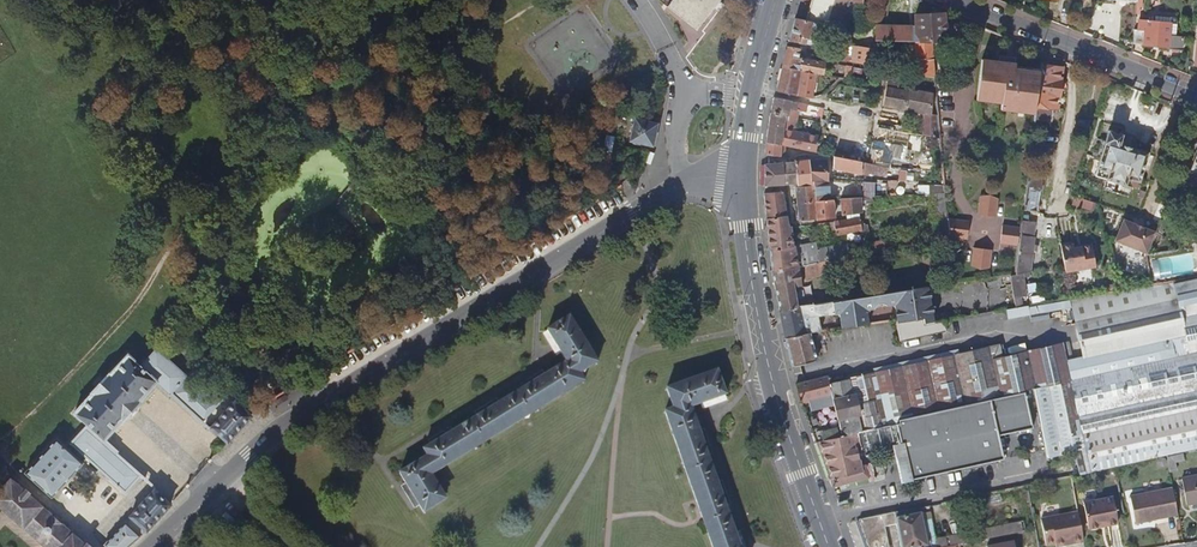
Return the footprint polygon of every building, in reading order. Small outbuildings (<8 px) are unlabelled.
[(629,59),(607,26),(613,22),(605,10),(599,14),(590,0),(580,0),(558,15),(554,8),(505,41),(520,63),(570,29),(591,61),(541,95),(556,117),(604,85),(600,78),(629,59)] [(667,6),(698,30),(721,0),(672,0),(667,6)] [(813,0),(806,0),(798,18),(808,20),(813,0)] [(834,0),(813,0),(808,20),(822,24),(828,26),(834,0)] [(828,26),(845,30),(847,20),(843,19),(848,0),(834,0),(828,26)] [(948,41),(948,14),(916,15),(916,27),(886,26),(884,40),(890,40),(902,41),(915,41),(917,76),(931,78),(931,77),(934,78),(935,78),(933,42),(948,41)] [(790,41),(817,45),(817,40),(818,40),(819,34),(818,34),(822,24),(808,20),(798,18),(796,17),(794,24),(793,31),(790,41)] [(1170,37),(1171,22),(1145,20),(1145,23),(1139,22),(1138,30),(1134,29),(1133,43),(1168,46),(1168,48),(1182,50),(1183,38),(1170,37)] [(884,40),(886,26),(877,26),(877,40),(879,40),(884,40)] [(823,74),(826,61),(798,57),(802,48),(788,46),(786,55),(783,66),(803,70),(815,72),(823,74)] [(875,65),(878,50),(860,47),(857,62),(875,65)] [(1036,108),(1041,71),(1016,68),(1017,58),(1000,55),(999,61),(981,59),(977,93),(1001,97),(1000,103),(1036,108)] [(798,94),(803,70),(783,66),(781,74),(777,91),(798,95),(798,94)] [(1059,96),(1061,81),(1059,81),(1061,68),(1041,66),(1041,71),(1036,108),(1035,118),(1050,120),(1052,109),(1055,109),(1057,96),(1059,96)] [(813,96),(815,72),(803,70),(798,94),(813,96)] [(932,114),(933,93),(918,90),(918,92),(900,88),(902,74),(889,72),(884,105),(925,114),(924,136),(940,140),(938,115),(932,114)] [(819,136),(794,130),(798,111),(806,112),(808,105),(775,97),(774,102),(771,112),(786,115),(781,145),(786,145),(797,147),(816,152),(819,136)] [(781,145),(786,115),(771,112),(770,123),(768,133),(767,142),(781,145)] [(656,135),(658,123),(637,118),(631,140),(653,145),(656,135)] [(905,148),(908,133),(901,131),(880,127),(880,128),(875,161),(891,165),(893,157),(901,159),(902,158),(904,148),(905,148)] [(1140,182),(1149,153),(1137,149),(1137,150),(1121,145),(1124,135),(1110,131),(1096,175),(1108,179),(1108,180),(1126,186),(1129,178),(1140,182)] [(780,151),(781,145),(767,142),(766,154),(779,156),(780,151)] [(886,174),(887,167),(834,155),(834,161),(834,168),(867,175),(868,171),(886,174)] [(812,187),(811,160),(804,161),(797,162),(798,184),(798,187),(812,187)] [(830,199),(828,161),(819,160),(811,160),(812,187),(813,200),(830,199)] [(798,184),(797,162),(791,162),(784,163),(785,185),(798,184)] [(785,185),(784,163),(765,164),(765,169),(765,171),(765,186),(785,185)] [(1039,212),(1044,170),(1028,167),(1023,210),(1039,212)] [(880,197),(879,183),(864,181),(864,198),(873,197),(880,197)] [(887,196),(887,183),(879,183),(880,197),(887,196)] [(813,218),(813,200),(812,187),(798,187),(796,187),(798,218),(806,218),(813,218)] [(930,194),(930,188),(919,187),(919,195),(930,194)] [(784,204),(782,192),(765,193),(765,199),(766,206),(784,204)] [(946,204),(945,194),(932,194),(933,206),(946,204)] [(995,217),(998,198),(979,196),(977,215),(995,217)] [(861,203),(861,198),(841,199),(842,214),(861,212),(861,203)] [(833,216),(832,199),(830,199),(813,200),(813,218),(826,217),(833,216)] [(786,215),(784,204),(766,206),(766,211),(767,218),(786,215)] [(948,219),(946,204),(933,206),(935,224),(948,222),(948,219)] [(831,260),(863,255),(862,249),(854,250),(853,242),(817,247),(815,241),(793,245),(791,227),(791,225),(788,226),(786,215),(767,218),(768,226),(768,228),(769,238),(771,258),(771,259),(773,270),(830,260),(831,260)] [(861,227),(859,217),(845,219),(834,221),(835,228),(836,235),(862,230),(861,227)] [(1145,253),(1153,232),(1141,227),(1140,228),(1132,225),(1133,223),(1121,218),(1112,240),(1124,244),(1123,246),(1124,249),(1125,250),(1127,252),(1129,252),(1131,252),(1133,251),(1135,249),(1145,253)] [(966,240),(969,222),(948,219),(948,222),(950,238),(966,240)] [(835,228),(834,221),(823,222),(819,223),(820,231),(835,228)] [(950,238),(948,222),(935,224),(936,241),(950,240),(950,238)] [(1020,235),(1021,229),(1002,226),(999,244),(1018,246),(1020,235)] [(1020,235),(1018,246),(1015,275),(1020,274),(1029,273),(1033,237),(1020,235)] [(899,237),(870,242),(872,253),(901,247),(899,237)] [(1091,244),(1082,245),(1083,248),(1074,249),(1074,247),(1073,245),(1061,247),(1065,273),(1095,268),(1091,244)] [(989,269),(991,249),(973,248),(971,266),(979,270),(989,269)] [(838,301),(837,291),(804,297),(801,279),(822,275),(823,273),(833,272),(831,260),(830,260),(773,270),(773,274),(777,296),(779,303),(780,309),(832,302),(838,301)] [(1020,274),(1015,275),(1011,275),(1015,300),(1022,298),(1024,298),(1020,274)] [(1175,283),(1174,282),(1072,301),(1073,308),(1084,359),(1173,339),(1177,358),(1072,382),(1064,344),(1004,358),(1002,349),(992,352),(991,347),(831,385),(834,396),(841,427),(843,435),(859,431),(884,426),(897,423),(900,422),(899,417),(992,398),(1025,390),(1034,389),(1048,458),(1074,451),(1079,475),(1117,467),(1116,465),(1196,448),(1196,279),(1175,283)] [(869,313),(871,309),(874,309),(878,304),(884,303),(889,306),(893,306),(896,309),(898,320),(899,320),(899,323),(924,318),(925,324),(935,322),(931,287),(891,293),(845,300),(838,301),(832,302),(834,313),(838,313),(841,314),(843,328),(871,324),(869,313)] [(1022,298),(1015,300),(1016,308),(1024,307),(1022,298)] [(1071,300),(1028,308),(1030,316),(1073,308),(1072,301),(1071,300)] [(822,332),(819,315),(834,313),(832,302),(780,309),(782,322),(783,326),(786,338),(809,334),(811,333),(822,332)] [(1028,308),(1028,306),(1024,307),(1016,308),(1007,310),(1008,319),(1030,316),(1028,308)] [(429,475),(582,381),(577,374),(596,362),(568,317),(546,330),(566,362),(424,449),(428,456),(399,474),(422,513),(444,500),(429,475)] [(900,343),(945,331),(944,321),(935,322),(925,324),(924,318),(899,323),(897,323),(900,343)] [(817,361),(811,333),(809,334),(786,338),(790,356),(792,365),(817,361)] [(52,497),(84,463),(83,461),(86,457),(125,492),(141,475),(117,453),(119,451),(105,439),(122,420),(123,420),(141,401),(140,400),(156,382),(170,395),(172,393),(203,421),(222,400),(219,398),(214,393),(210,396),(157,348),(141,366),(128,354),(110,373),(109,373),(92,393),(74,413),(87,424),(71,442),(74,445),(69,450),(56,438),(26,471),(25,472),(52,497)] [(689,408),(708,402),(725,396),(716,372),(667,390),(674,412),(665,415),(712,546),(738,546),(731,528),(715,482),(700,439),(689,408)] [(831,385),(830,377),(797,383),(802,400),(803,401),(834,396),(831,385)] [(1033,425),(1025,390),(992,398),(1000,433),(1033,425)] [(1000,433),(992,398),(899,417),(900,422),(912,477),(1005,457),(1000,433)] [(227,442),(252,415),(236,401),(212,427),(227,442)] [(912,477),(900,422),(897,423),(900,439),(910,478),(912,477)] [(900,439),(897,423),(884,426),(888,442),(900,439)] [(888,442),(884,426),(859,431),(862,447),(888,442)] [(843,435),(841,427),(814,433),(815,433),(817,441),(843,435)] [(862,465),(858,450),(863,448),(862,447),(859,431),(843,435),(817,441),(829,473),(834,484),(835,483),(835,484),(869,477),(866,464),(862,465)] [(1184,455),(1168,458),(1171,473),(1177,472),(1176,464),(1185,462),(1184,455)] [(1182,477),(1186,503),(1196,500),(1196,475),(1182,477)] [(11,480),(0,492),(0,504),(49,546),(87,546),(11,480)] [(1177,513),(1173,487),(1130,495),(1135,520),(1177,513)] [(171,504),(155,489),(130,516),(131,517),(126,522),(126,521),(104,544),(108,546),(127,546),(148,530),(171,504)] [(1119,523),(1114,496),(1086,500),(1090,528),(1102,526),(1102,524),(1109,523),(1109,525),(1119,523)] [(885,526),(897,523),(902,546),(924,546),(929,546),(922,514),(921,508),(860,521),(869,546),(890,546),(885,526)] [(1085,541),(1079,511),(1042,518),(1047,544),(1056,543),(1057,546),(1067,544),(1067,541),(1073,539),(1074,543),(1085,541)] [(937,541),(931,512),(922,514),(929,546),(934,545),(937,544),(937,541)] [(1024,532),(1022,524),(937,541),(937,544),(934,545),(935,546),(951,546),(957,546),(986,540),(1024,532)]
